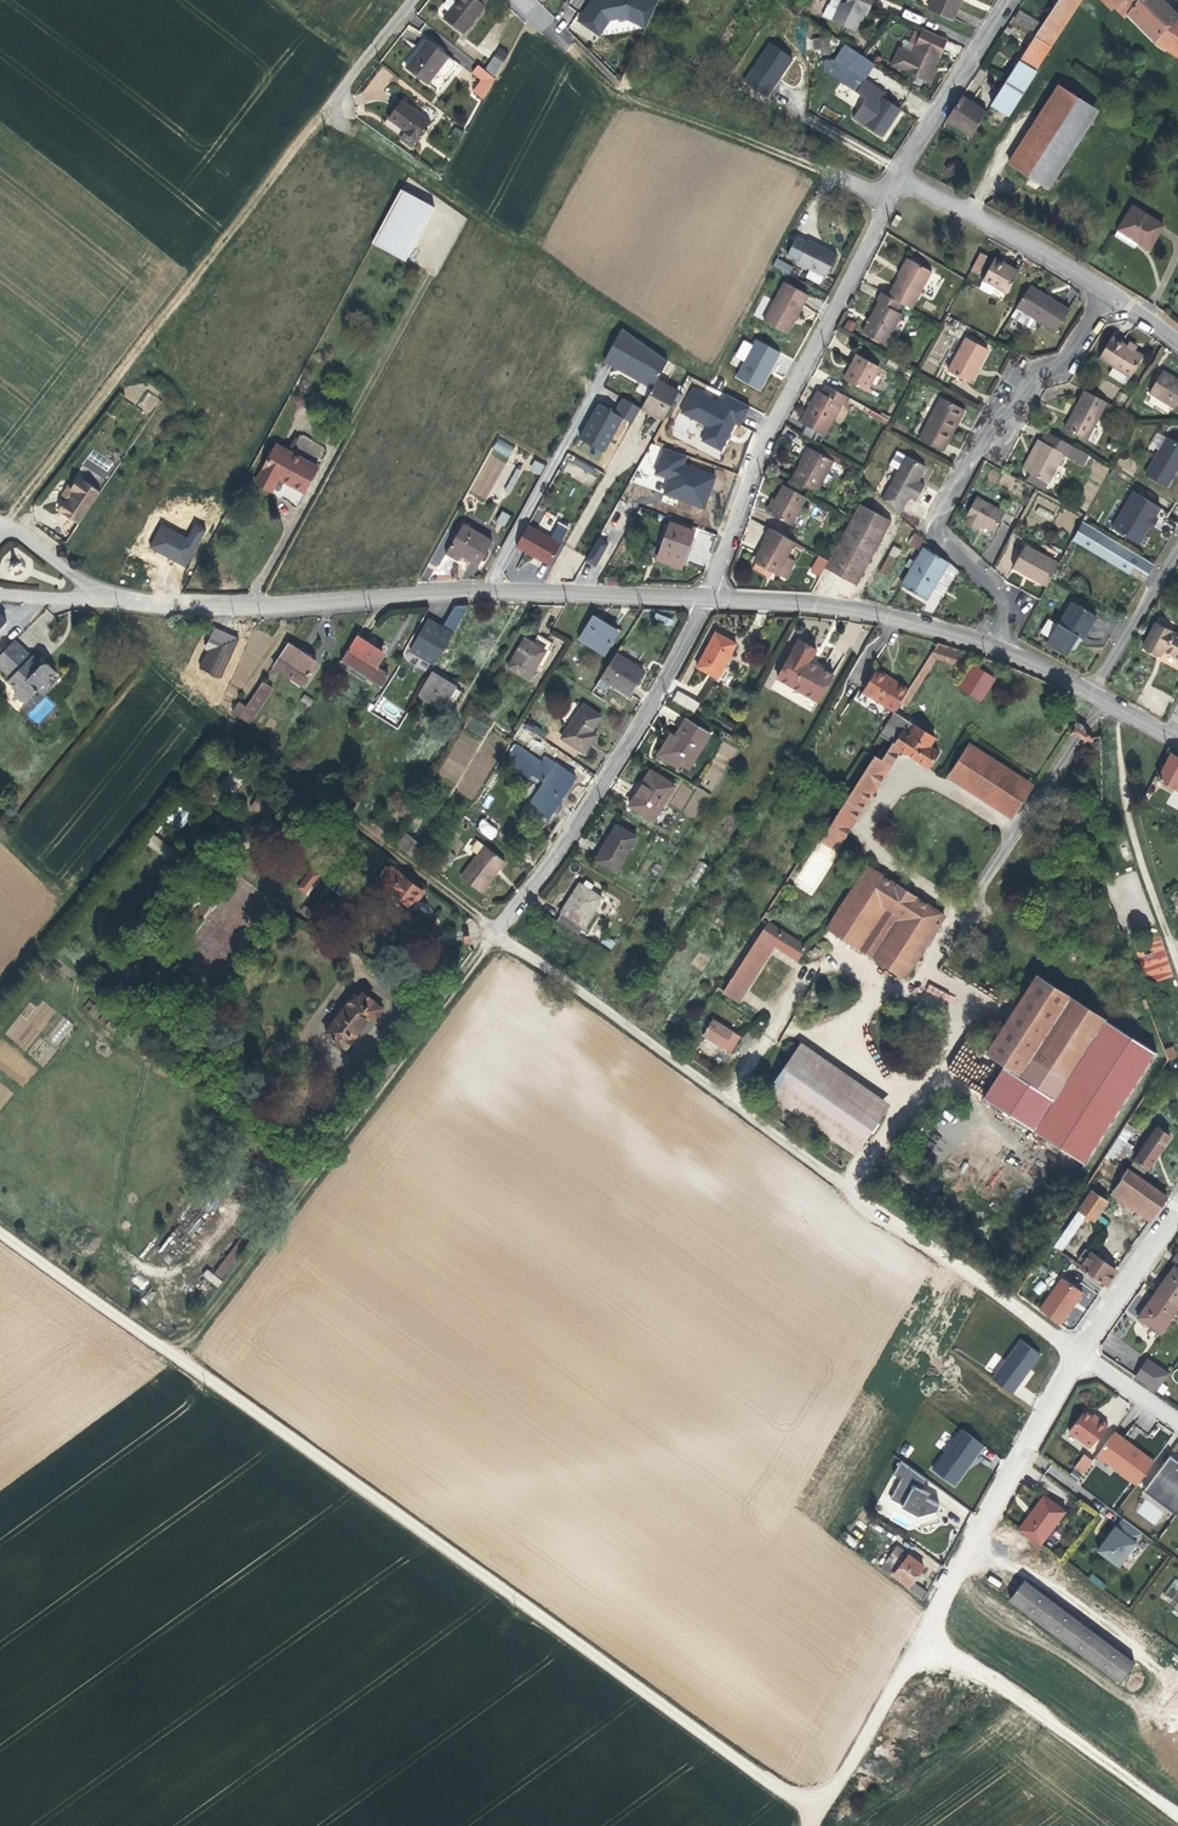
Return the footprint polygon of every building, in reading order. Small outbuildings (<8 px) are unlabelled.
[(446,23),(460,32),(480,6),(472,0),(455,0),(446,12),(451,16),(446,23)] [(644,0),(587,0),(578,25),(605,35),(610,23),(644,36),(655,4),(644,0)] [(816,18),(849,32),(857,13),(862,14),(868,0),(841,0),(839,4),(835,3),(832,10),(821,5),(816,18)] [(918,8),(948,21),(957,0),(913,0),(918,8)] [(988,104),(1006,116),(1033,73),(1031,72),(1077,0),(1056,0),(1039,25),(988,104)] [(1106,10),(1113,2),(1111,0),(1096,0),(1106,10)] [(1113,2),(1152,42),(1177,58),(1177,19),(1172,15),(1157,0),(1111,0),(1113,2)] [(903,10),(901,18),(921,23),(923,16),(903,10)] [(1015,12),(1009,21),(1024,31),(1030,22),(1015,12)] [(408,27),(408,37),(418,38),(418,28),(408,27)] [(895,49),(891,57),(910,64),(906,75),(912,77),(924,83),(943,42),(918,30),(906,55),(895,49)] [(821,34),(814,36),(815,40),(817,48),(818,55),(826,54),(821,34)] [(815,40),(806,42),(808,50),(817,48),(815,40)] [(793,59),(769,42),(739,84),(764,101),(793,59)] [(424,44),(405,72),(433,93),(454,65),(424,44)] [(879,138),(897,110),(881,99),(859,85),(862,81),(871,66),(858,57),(855,56),(840,46),(830,61),(820,65),(821,74),(837,85),(863,101),(852,119),(863,127),(879,138)] [(891,57),(887,66),(906,75),(910,64),(891,57)] [(503,65),(494,59),(486,73),(494,78),(503,65)] [(474,64),(468,75),(475,80),(468,93),(483,104),(495,81),(474,64)] [(912,77),(908,85),(920,90),(924,83),(912,77)] [(883,95),(862,81),(859,85),(881,99),(883,95)] [(1055,85),(995,178),(1037,205),(1097,112),(1055,85)] [(959,96),(943,121),(968,137),(983,112),(959,96)] [(398,104),(386,120),(402,131),(401,134),(414,143),(427,125),(398,104)] [(381,226),(373,242),(406,260),(435,207),(401,189),(381,226)] [(1130,207),(1115,230),(1135,242),(1147,249),(1161,226),(1130,207)] [(896,215),(891,224),(896,227),(901,218),(896,215)] [(1115,230),(1111,237),(1131,249),(1135,242),(1115,230)] [(824,275),(835,254),(812,241),(810,243),(799,237),(790,254),(801,260),(800,262),(824,275)] [(978,252),(971,273),(980,275),(987,255),(978,252)] [(994,255),(980,276),(1003,291),(1017,270),(994,255)] [(902,257),(893,274),(896,276),(905,259),(902,257)] [(896,276),(884,296),(898,303),(907,308),(927,271),(905,259),(896,276)] [(776,261),(773,267),(788,276),(792,269),(776,261)] [(1026,284),(1023,288),(1044,301),(1047,297),(1026,284)] [(785,286),(763,324),(788,337),(808,299),(785,286)] [(1023,288),(1012,306),(1007,314),(1024,325),(1028,317),(1052,332),(1066,310),(1047,297),(1044,301),(1023,288)] [(874,301),(858,331),(881,344),(898,314),(893,311),(898,303),(884,296),(875,292),(871,300),(874,301)] [(843,328),(852,332),(856,322),(847,318),(843,328)] [(960,334),(942,368),(963,380),(971,365),(974,367),(984,348),(960,334)] [(1107,337),(1093,357),(1108,367),(1103,375),(1119,386),(1138,358),(1107,337)] [(734,378),(761,391),(780,352),(754,339),(752,344),(743,339),(735,357),(743,361),(734,378)] [(855,351),(841,375),(863,387),(865,383),(876,362),(855,351)] [(971,365),(963,380),(966,381),(974,367),(971,365)] [(1143,394),(1168,411),(1177,396),(1177,387),(1157,373),(1143,394)] [(691,379),(678,414),(707,425),(700,442),(726,452),(745,403),(717,392),(717,389),(691,379)] [(815,388),(798,419),(823,432),(839,401),(842,403),(847,394),(823,382),(819,390),(815,388)] [(655,383),(639,413),(653,421),(655,418),(662,422),(677,395),(655,383)] [(1068,386),(1048,423),(1070,435),(1090,397),(1068,386)] [(148,391),(137,406),(148,415),(160,400),(148,391)] [(938,395),(916,436),(940,449),(954,421),(951,419),(959,406),(938,395)] [(959,406),(951,419),(954,421),(962,407),(959,406)] [(1149,448),(1156,451),(1145,477),(1170,488),(1177,469),(1177,443),(1155,433),(1149,448)] [(1037,444),(1021,473),(1044,485),(1059,457),(1066,460),(1072,450),(1042,434),(1037,444)] [(499,438),(492,449),(508,459),(515,448),(499,438)] [(1033,442),(1017,471),(1021,473),(1037,444),(1033,442)] [(806,445),(789,476),(814,489),(830,458),(806,445)] [(662,495),(705,508),(716,474),(685,464),(687,456),(660,447),(652,474),(667,479),(662,495)] [(278,450),(262,480),(278,488),(281,482),(307,495),(319,472),(278,450)] [(905,453),(881,498),(896,514),(907,494),(915,499),(924,483),(917,479),(924,464),(905,453)] [(489,454),(469,492),(485,500),(505,463),(489,454)] [(643,456),(609,516),(625,525),(637,504),(630,500),(638,484),(634,482),(648,458),(643,456)] [(540,476),(545,465),(535,460),(530,471),(540,476)] [(72,493),(65,504),(85,517),(107,485),(86,471),(78,483),(83,486),(76,496),(72,493)] [(999,486),(1013,488),(1016,477),(1001,474),(999,486)] [(262,480),(258,487),(274,496),(278,488),(262,480)] [(774,498),(767,511),(789,523),(804,494),(782,483),(774,498)] [(1131,491),(1111,529),(1141,546),(1162,507),(1131,491)] [(771,496),(764,510),(767,511),(774,498),(771,496)] [(971,497),(958,522),(973,530),(977,524),(989,532),(999,512),(971,497)] [(827,558),(824,565),(855,582),(891,518),(859,501),(849,519),(827,558)] [(501,510),(495,523),(505,527),(510,515),(501,510)] [(515,547),(550,566),(570,528),(558,521),(550,536),(527,524),(515,547)] [(1155,562),(1081,523),(1071,543),(1145,581),(1155,562)] [(189,538),(162,524),(150,547),(187,566),(206,530),(195,525),(189,538)] [(462,525),(449,547),(477,563),(490,541),(462,525)] [(676,526),(660,561),(678,569),(694,535),(676,526)] [(762,547),(751,567),(763,573),(766,567),(776,573),(777,571),(785,555),(793,540),(766,526),(762,534),(765,536),(760,545),(762,547)] [(913,534),(907,540),(917,549),(921,541),(913,534)] [(596,567),(608,542),(597,537),(585,561),(596,567)] [(1021,547),(1009,569),(1043,588),(1055,565),(1021,547)] [(918,551),(898,586),(922,600),(929,588),(945,563),(921,549),(918,551)] [(785,555),(777,571),(785,575),(794,560),(785,555)] [(882,560),(873,577),(880,581),(889,564),(882,560)] [(945,563),(929,588),(941,595),(956,572),(950,567),(945,563)] [(1069,602),(1058,624),(1047,619),(1040,633),(1049,637),(1045,645),(1074,658),(1094,614),(1069,602)] [(426,614),(408,644),(432,659),(449,629),(426,614)] [(589,615),(575,637),(604,656),(617,633),(589,615)] [(1149,623),(1137,646),(1152,654),(1154,649),(1164,654),(1174,635),(1149,623)] [(215,627),(197,668),(220,678),(238,638),(215,627)] [(357,631),(340,656),(377,680),(383,670),(372,664),(380,652),(363,641),(366,637),(357,631)] [(524,632),(507,659),(528,672),(534,663),(530,661),(541,643),(524,632)] [(711,632),(692,666),(712,677),(732,643),(711,632)] [(1164,654),(1177,662),(1177,637),(1174,635),(1164,654)] [(286,641),(270,663),(286,675),(283,678),(294,686),(312,661),(286,641)] [(795,642),(774,680),(803,696),(817,669),(812,666),(811,670),(804,666),(812,651),(795,642)] [(869,757),(815,841),(830,850),(895,748),(924,767),(934,753),(924,747),(930,738),(896,716),(934,657),(959,664),(966,654),(934,644),(905,689),(891,712),(868,748),(876,754),(873,760),(869,757)] [(0,656),(0,676),(4,680),(2,682),(12,693),(10,695),(21,704),(31,694),(35,697),(46,686),(42,683),(52,674),(42,663),(35,669),(10,645),(0,656)] [(1137,646),(1137,647),(1152,655),(1152,654),(1137,646)] [(613,654),(599,677),(626,693),(640,670),(613,654)] [(428,666),(417,685),(436,697),(447,677),(428,666)] [(971,666),(956,688),(977,702),(992,679),(971,666)] [(817,669),(803,696),(816,703),(830,676),(817,669)] [(873,669),(859,691),(891,712),(905,689),(890,680),(889,682),(883,679),(884,676),(873,669)] [(259,678),(241,703),(251,709),(268,685),(259,678)] [(417,685),(412,694),(431,705),(436,697),(417,685)] [(674,691),(669,699),(690,712),(694,704),(674,691)] [(45,696),(27,716),(38,725),(55,705),(45,696)] [(581,707),(560,740),(583,754),(596,735),(590,731),(599,718),(581,707)] [(669,733),(656,753),(676,765),(677,763),(684,768),(706,732),(681,717),(671,734),(669,733)] [(665,731),(651,754),(674,768),(676,765),(656,753),(669,733),(665,731)] [(721,741),(701,785),(716,792),(736,747),(721,741)] [(966,743),(943,779),(1008,821),(1031,785),(966,743)] [(1155,781),(1177,793),(1177,760),(1168,755),(1155,781)] [(536,764),(528,775),(544,786),(528,808),(546,820),(570,785),(536,764)] [(647,769),(625,805),(649,820),(671,784),(647,769)] [(379,780),(369,796),(378,802),(387,786),(379,780)] [(695,816),(711,798),(701,789),(685,808),(695,816)] [(492,840),(499,830),(483,819),(475,829),(492,840)] [(613,826),(592,861),(611,873),(632,838),(613,826)] [(396,829),(390,840),(403,850),(410,839),(396,829)] [(165,859),(172,850),(154,835),(147,843),(165,859)] [(410,839),(403,850),(408,854),(415,843),(410,839)] [(484,845),(463,874),(483,891),(505,861),(484,845)] [(387,862),(378,874),(408,897),(417,886),(387,862)] [(308,896),(320,875),(310,868),(297,889),(308,896)] [(863,868),(824,930),(900,979),(940,918),(863,868)] [(575,884),(553,921),(575,935),(597,898),(575,884)] [(469,935),(463,936),(464,941),(479,938),(475,920),(467,922),(469,935)] [(762,925),(719,991),(733,1001),(769,946),(793,962),(801,950),(762,925)] [(600,943),(611,949),(615,942),(604,936),(600,943)] [(1145,984),(1173,977),(1162,936),(1135,943),(1145,984)] [(1033,977),(983,1055),(1050,1098),(1100,1020),(1033,977)] [(923,994),(948,1008),(954,998),(929,983),(923,994)] [(367,1005),(338,1042),(354,1055),(380,1022),(384,1024),(391,1015),(374,1002),(370,1006),(367,1005)] [(56,1046),(73,1025),(63,1016),(45,1037),(56,1046)] [(710,1021),(700,1037),(726,1053),(736,1037),(710,1021)] [(1111,1027),(1060,1104),(1067,1108),(1117,1031),(1111,1027)] [(1117,1031),(1067,1108),(1069,1110),(1080,1117),(1073,1128),(1095,1143),(1103,1131),(1095,1126),(1146,1049),(1117,1031)] [(798,1043),(761,1093),(849,1157),(885,1107),(798,1043)] [(1169,1046),(1160,1049),(1165,1062),(1174,1059),(1169,1046)] [(1069,1110),(1062,1121),(1073,1128),(1080,1117),(1069,1110)] [(1154,1128),(1129,1164),(1141,1173),(1167,1138),(1154,1128)] [(1124,1171),(1112,1188),(1152,1216),(1164,1199),(1124,1171)] [(1112,1188),(1107,1196),(1146,1224),(1152,1216),(1112,1188)] [(1088,1193),(1069,1221),(1076,1226),(1081,1218),(1088,1223),(1102,1203),(1088,1193)] [(1069,1221),(1050,1249),(1053,1251),(1061,1241),(1064,1243),(1076,1226),(1069,1221)] [(241,1240),(214,1271),(222,1278),(249,1246),(241,1240)] [(1061,1241),(1053,1251),(1056,1254),(1064,1243),(1061,1241)] [(1083,1250),(1075,1260),(1081,1265),(1077,1269),(1102,1287),(1113,1271),(1083,1250)] [(205,1270),(202,1278),(219,1286),(223,1279),(205,1270)] [(1156,1293),(1177,1309),(1177,1275),(1171,1271),(1156,1293)] [(133,1282),(141,1288),(147,1281),(138,1275),(133,1282)] [(1060,1281),(1038,1312),(1058,1327),(1080,1295),(1060,1281)] [(1136,1322),(1158,1338),(1177,1310),(1177,1309),(1156,1293),(1136,1322)] [(1021,1339),(990,1379),(1012,1395),(1027,1376),(1028,1377),(1044,1356),(1021,1339)] [(1134,1380),(1157,1393),(1169,1371),(1146,1358),(1134,1380)] [(1090,1447),(1108,1422),(1083,1404),(1066,1430),(1090,1447)] [(930,1470),(955,1487),(984,1446),(959,1428),(930,1470)] [(1154,1458),(1114,1429),(1095,1453),(1136,1483),(1154,1458)] [(909,1458),(914,1447),(904,1443),(899,1453),(909,1458)] [(1169,1453),(1143,1486),(1175,1510),(1177,1507),(1177,1467),(1176,1466),(1177,1463),(1177,1459),(1169,1453)] [(1081,1478),(1093,1461),(1084,1454),(1072,1471),(1081,1478)] [(890,1501),(929,1518),(941,1492),(926,1486),(930,1478),(898,1465),(893,1476),(900,1479),(890,1501)] [(1043,1495),(1017,1529),(1039,1546),(1065,1511),(1043,1495)] [(1118,1564),(1143,1530),(1123,1517),(1118,1522),(1114,1519),(1094,1547),(1118,1564)] [(886,1564),(880,1570),(893,1580),(896,1577),(907,1586),(916,1574),(903,1564),(897,1572),(886,1564)] [(1092,1574),(1088,1579),(1102,1589),(1105,1584),(1092,1574)] [(1025,1577),(1022,1581),(1132,1663),(1134,1660),(1025,1577)] [(1177,1592),(1177,1580),(1174,1578),(1165,1594),(1174,1599),(1177,1592)] [(1022,1581),(1009,1599),(1119,1682),(1132,1663),(1022,1581)] [(913,1583),(907,1590),(919,1599),(925,1592),(913,1583)]
